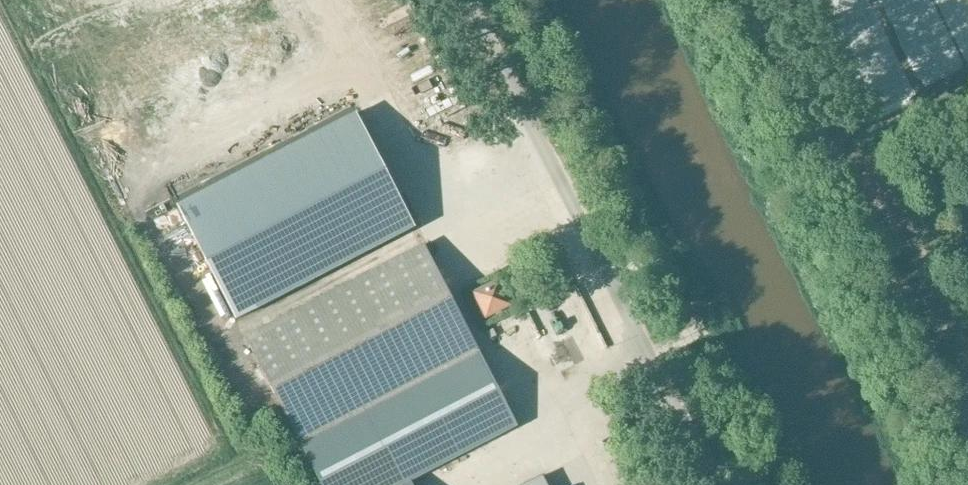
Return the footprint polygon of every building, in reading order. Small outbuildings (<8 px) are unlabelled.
[(415,227),(388,174),(357,113),(177,206),(236,320),(415,227)] [(160,192),(185,181),(181,171),(156,183),(160,192)] [(244,336),(320,484),(412,484),(410,481),(517,427),(424,244),(244,336)] [(478,312),(481,317),(484,315),(485,317),(509,305),(497,282),(473,294),(482,310),(478,312)] [(525,484),(548,484),(543,476),(525,484)]
